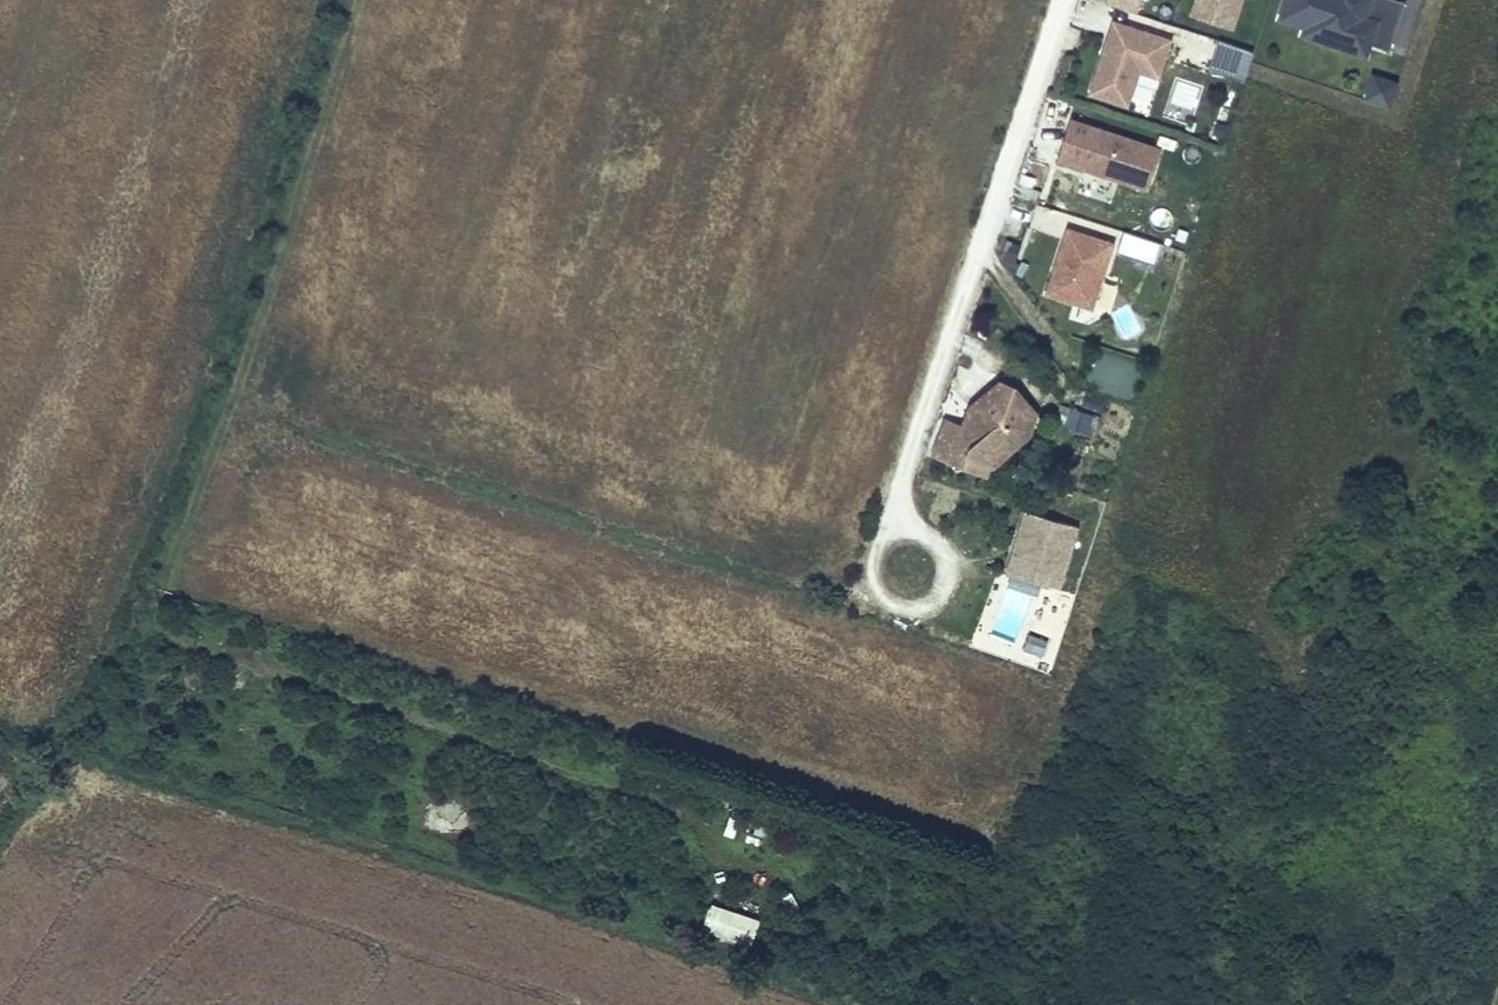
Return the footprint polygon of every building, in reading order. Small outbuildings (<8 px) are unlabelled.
[(1190,12),(1232,26),(1240,0),(1194,0),(1190,12)] [(1405,2),(1397,0),(1286,0),(1280,18),(1307,27),(1309,21),(1341,31),(1336,46),(1366,55),(1369,44),(1389,51),(1405,2)] [(1173,41),(1117,23),(1094,95),(1131,106),(1142,71),(1162,78),(1173,41)] [(1209,72),(1246,79),(1253,48),(1215,40),(1209,72)] [(1163,149),(1072,120),(1059,161),(1150,191),(1163,149)] [(1114,244),(1070,229),(1049,294),(1093,308),(1114,244)] [(1135,397),(1146,362),(1098,347),(1087,382),(1135,397)] [(971,432),(960,429),(945,424),(933,455),(978,472),(982,463),(991,465),(997,450),(1026,426),(1032,413),(1017,394),(1007,403),(995,388),(982,398),(982,402),(970,411),(981,424),(971,432)] [(1017,394),(995,388),(1007,403),(1017,394)] [(968,409),(960,429),(971,432),(981,424),(970,411),(982,402),(982,398),(968,409)] [(997,450),(991,465),(1029,435),(1035,417),(1032,413),(1026,426),(997,450)] [(1008,574),(1059,588),(1077,526),(1025,511),(1008,574)] [(1034,599),(1010,590),(994,633),(1018,642),(1034,599)] [(1048,641),(1030,632),(1023,647),(1040,656),(1048,641)] [(760,919),(712,903),(703,929),(751,945),(760,919)]
